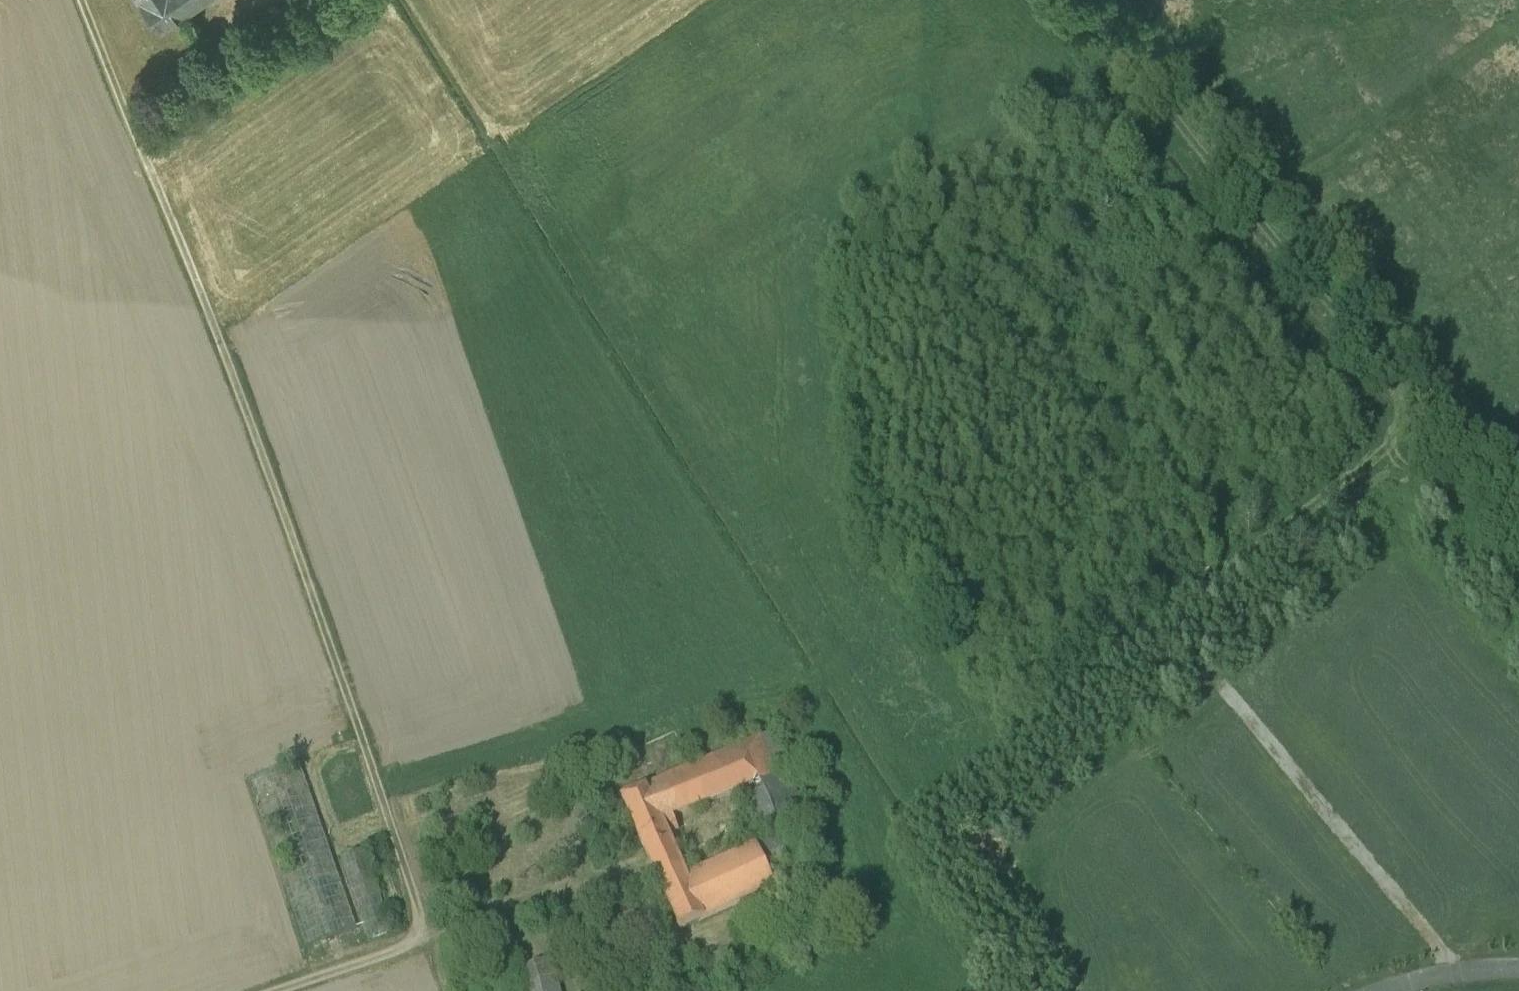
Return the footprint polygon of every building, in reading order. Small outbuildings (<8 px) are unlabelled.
[(139,0),(160,32),(206,0),(139,0)] [(758,741),(659,784),(672,818),(743,791),(758,828),(801,810),(791,785),(779,790),(771,773),(792,764),(779,734),(758,743),(758,741)] [(357,929),(300,764),(248,782),(305,947),(357,929)] [(659,784),(622,800),(646,853),(645,853),(646,855),(671,844),(670,843),(667,838),(678,832),(672,818),(659,784)] [(758,849),(703,873),(721,913),(775,889),(771,881),(802,868),(788,834),(758,849)] [(671,844),(646,855),(652,869),(677,858),(671,844)] [(365,850),(339,859),(368,940),(393,932),(365,850)] [(687,880),(677,858),(652,869),(681,931),(721,913),(703,873),(687,880)] [(533,965),(518,970),(524,990),(556,981),(550,961),(533,965)] [(524,990),(525,990),(559,990),(556,981),(524,990)]
